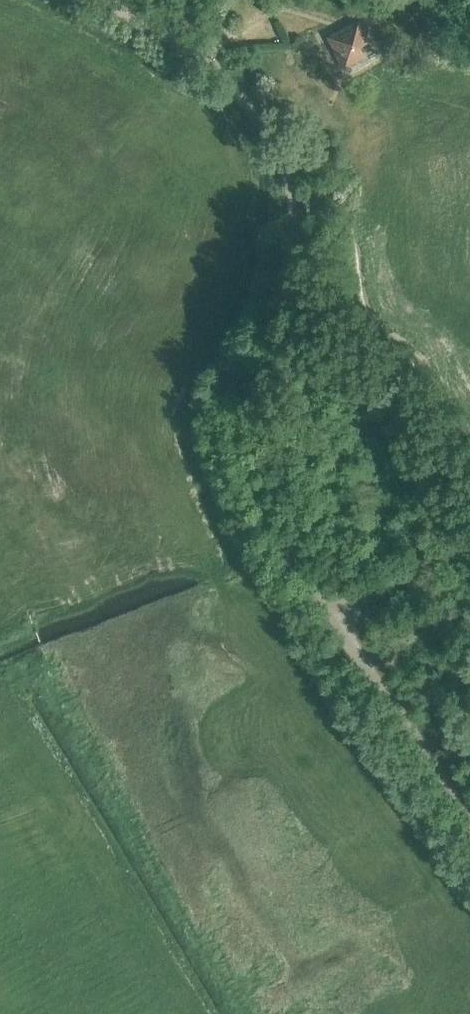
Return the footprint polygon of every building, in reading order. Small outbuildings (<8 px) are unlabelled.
[(326,37),(343,68),(363,57),(357,46),(368,41),(357,20),(326,37)]
